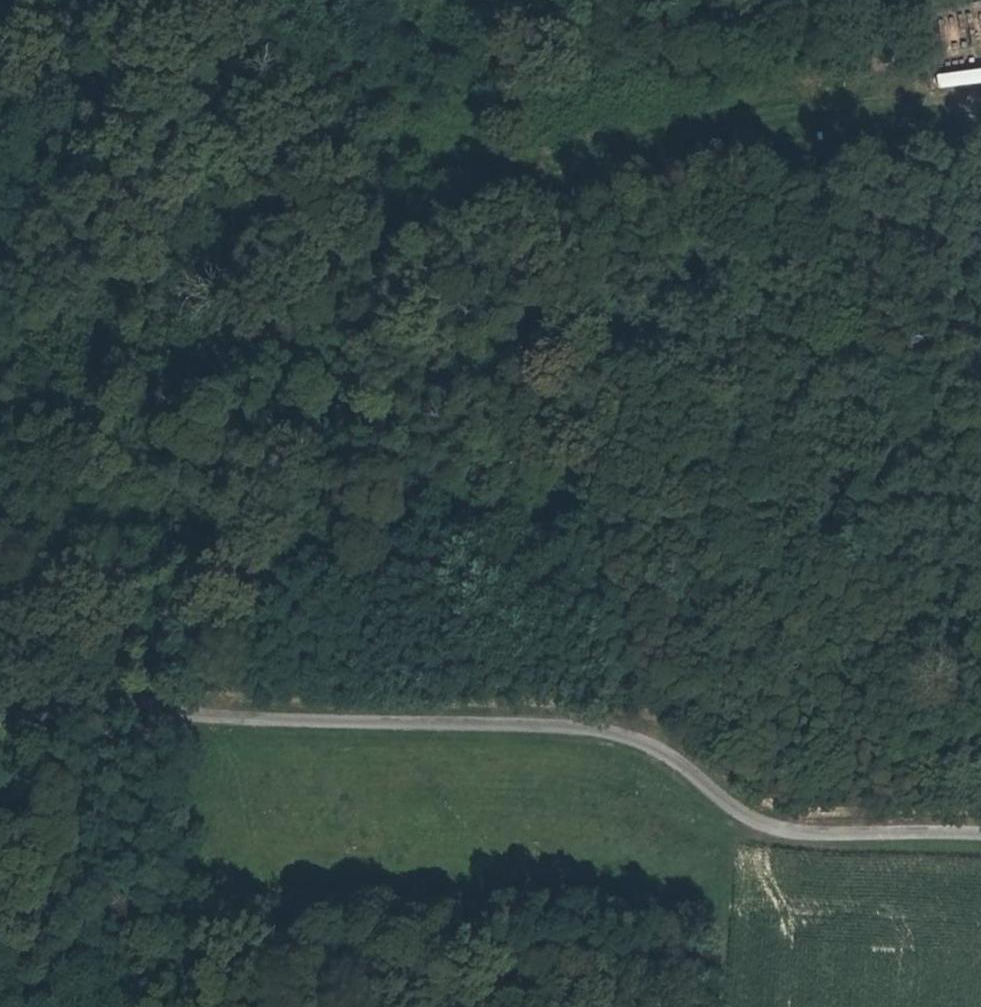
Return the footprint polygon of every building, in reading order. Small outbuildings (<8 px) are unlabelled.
[(914,92),(980,83),(980,80),(979,68),(912,77),(914,92)]
